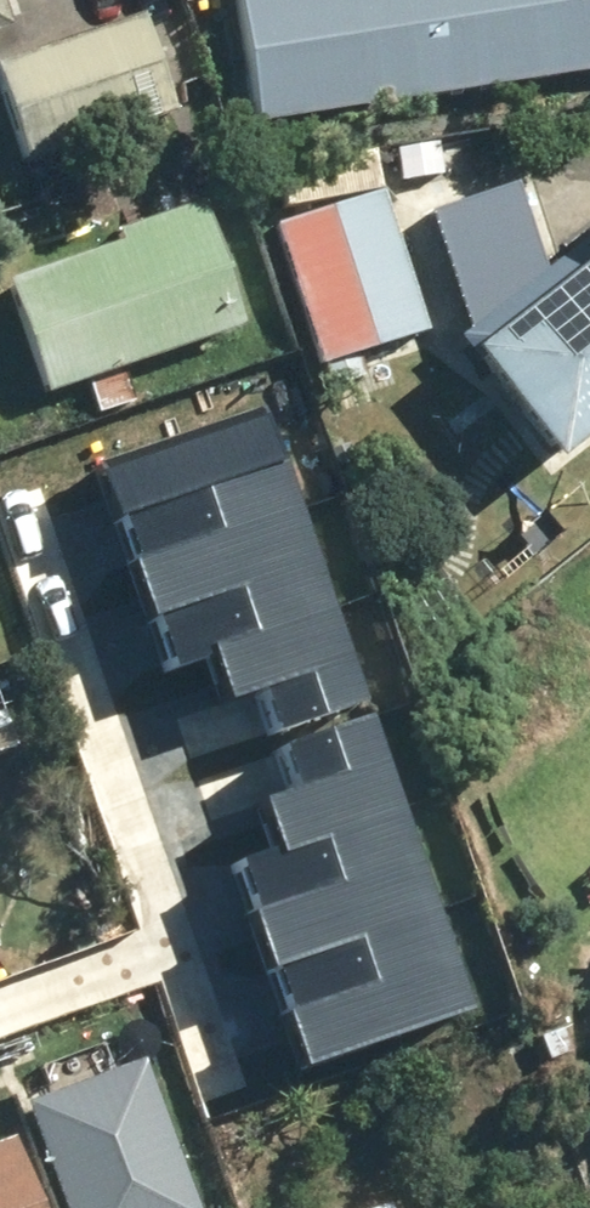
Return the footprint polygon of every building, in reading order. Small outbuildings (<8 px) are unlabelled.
[(0,47),(0,72),(30,165),(211,107),(176,0),(147,0),(0,47)] [(10,26),(3,0),(0,0),(0,29),(10,26)] [(241,140),(589,85),(589,0),(219,0),(241,140)] [(381,164),(264,203),(317,360),(434,321),(381,164)] [(22,263),(69,400),(250,338),(203,201),(22,263)] [(463,355),(561,466),(589,441),(589,243),(463,355)] [(246,683),(265,738),(372,701),(268,400),(99,458),(173,673),(221,657),(232,688),(246,683)] [(234,856),(312,1065),(490,999),(384,715),(281,753),(291,777),(258,789),(277,840),(234,856)] [(27,1106),(63,1207),(194,1207),(144,1066),(27,1106)] [(4,1113),(0,1114),(0,1207),(35,1207),(4,1113)] [(398,1200),(375,1207),(401,1207),(398,1200)]
